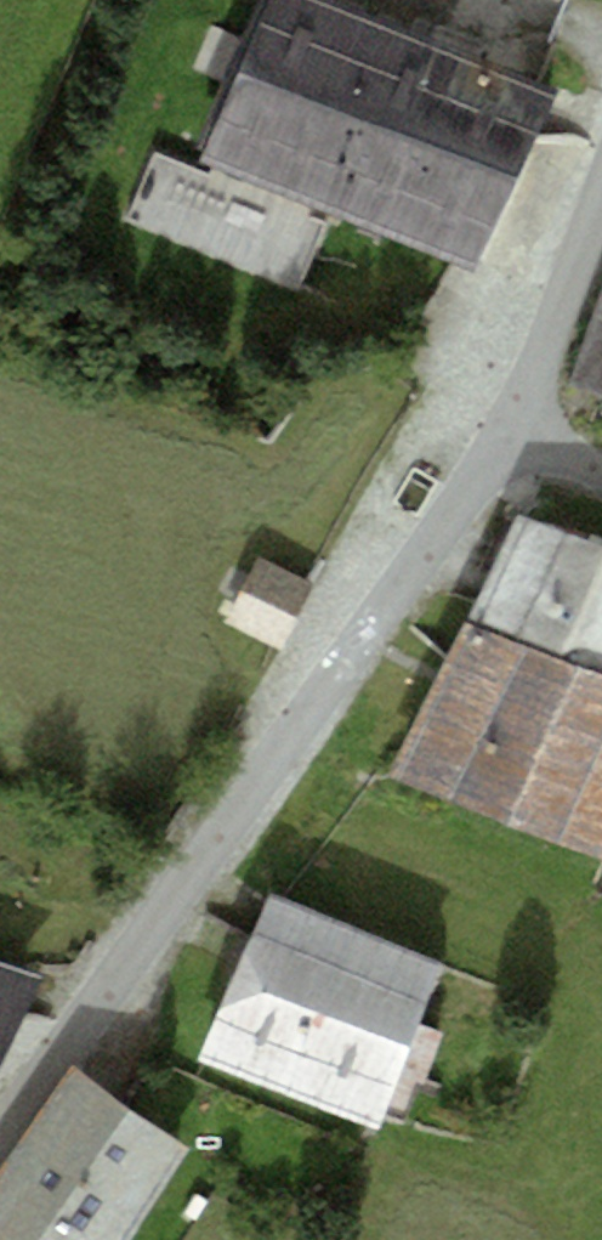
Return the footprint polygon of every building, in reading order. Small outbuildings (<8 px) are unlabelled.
[(341,0),(270,0),(202,159),(478,275),(556,90),(341,0)] [(570,384),(601,395),(601,289),(570,384)] [(466,620),(601,675),(601,540),(520,511),(466,620)] [(312,585),(259,557),(225,621),(278,649),(312,585)] [(466,620),(393,773),(601,860),(601,675),(466,620)] [(444,963),(269,894),(204,1059),(379,1128),(444,963)] [(0,962),(0,1066),(40,976),(0,962)] [(73,1067),(0,1172),(0,1239),(131,1239),(193,1149),(73,1067)]
